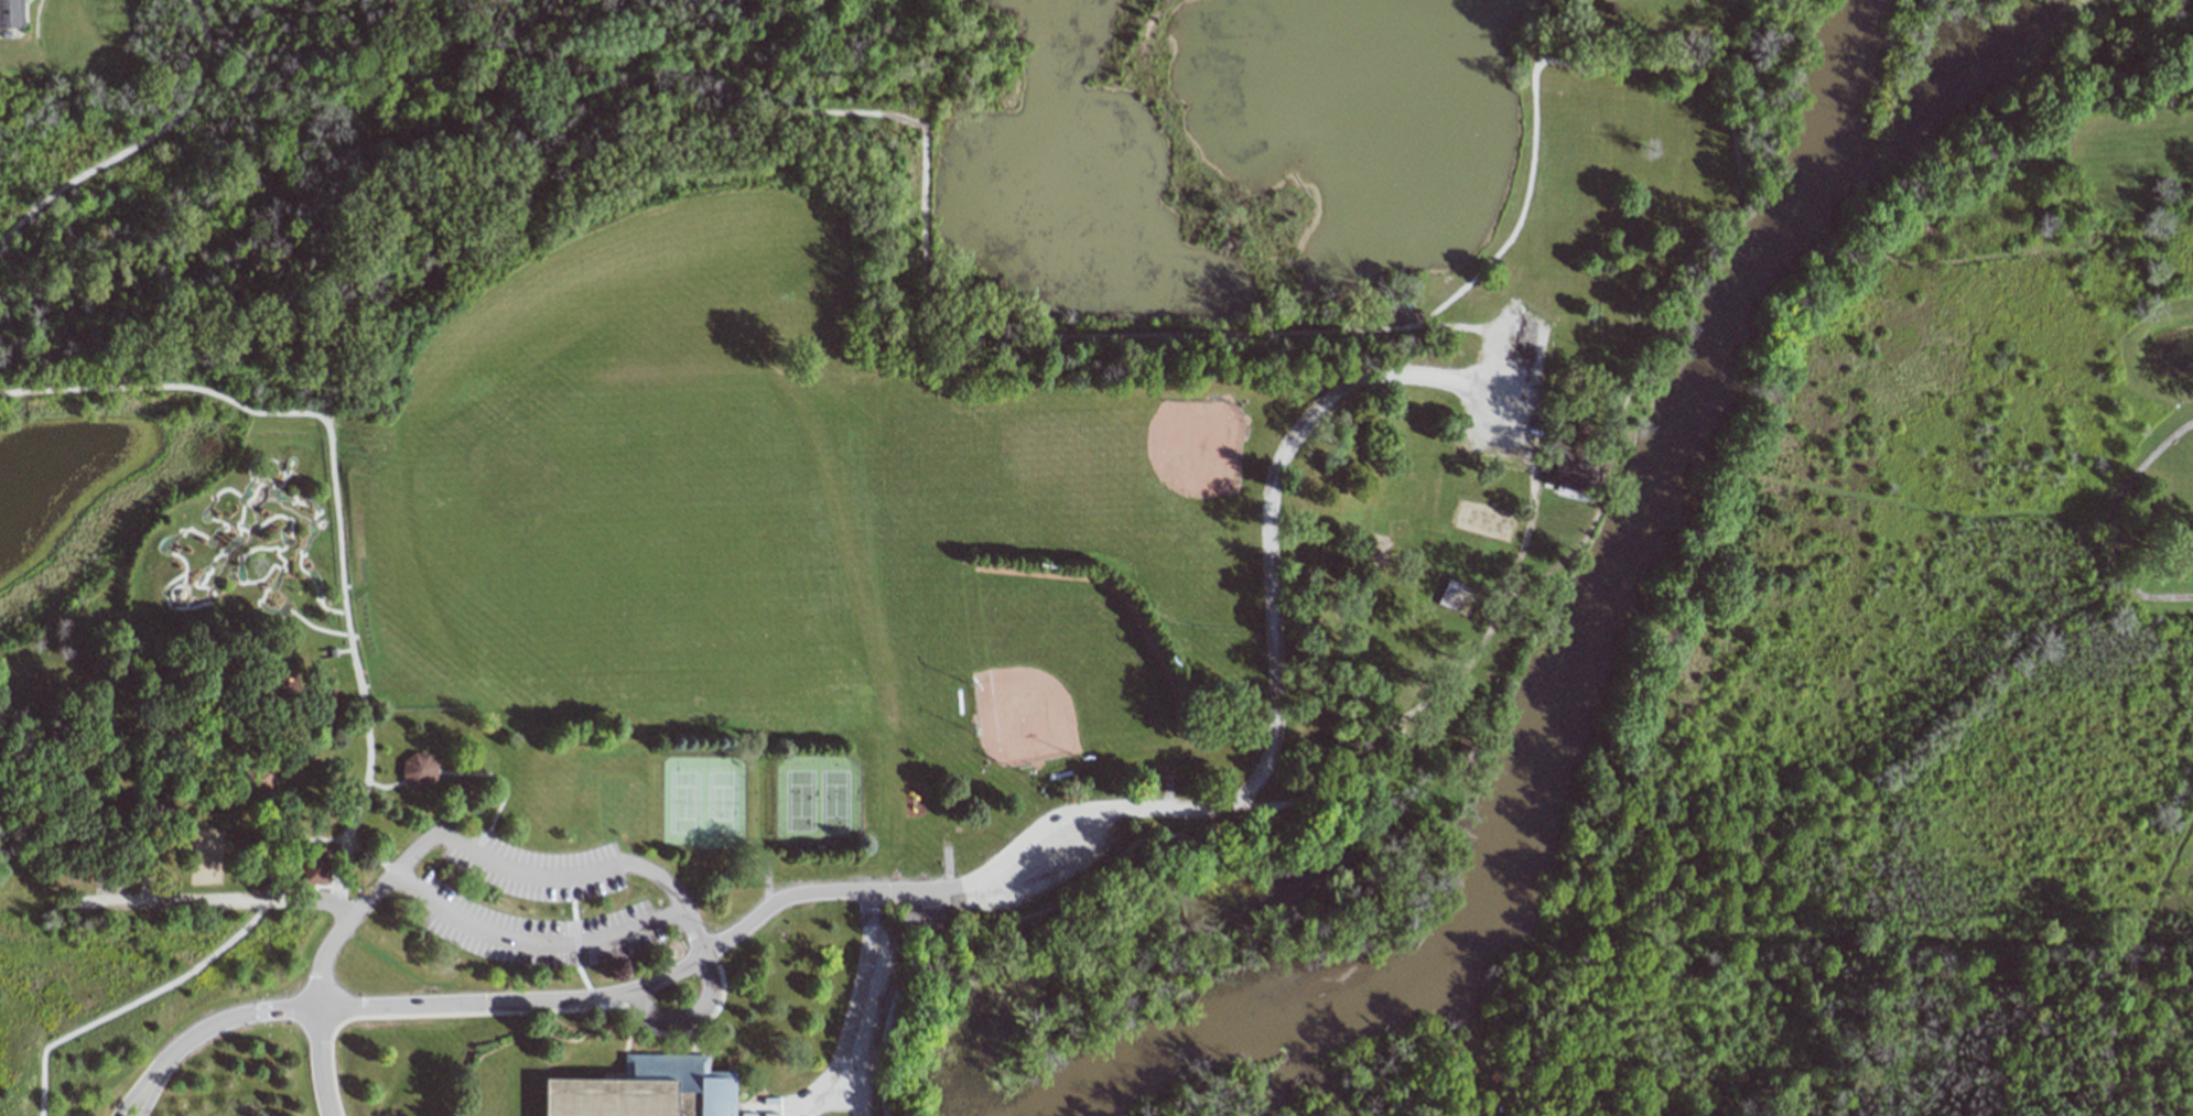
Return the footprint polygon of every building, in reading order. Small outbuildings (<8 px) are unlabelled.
[(22,0),(0,0),(0,29),(23,28),(22,0)] [(1437,605),(1466,616),(1476,590),(1446,580),(1437,605)] [(437,757),(405,754),(401,786),(433,789),(437,757)] [(546,1115),(736,1115),(737,1076),(704,1075),(705,1059),(625,1058),(625,1081),(547,1081),(546,1115)]
